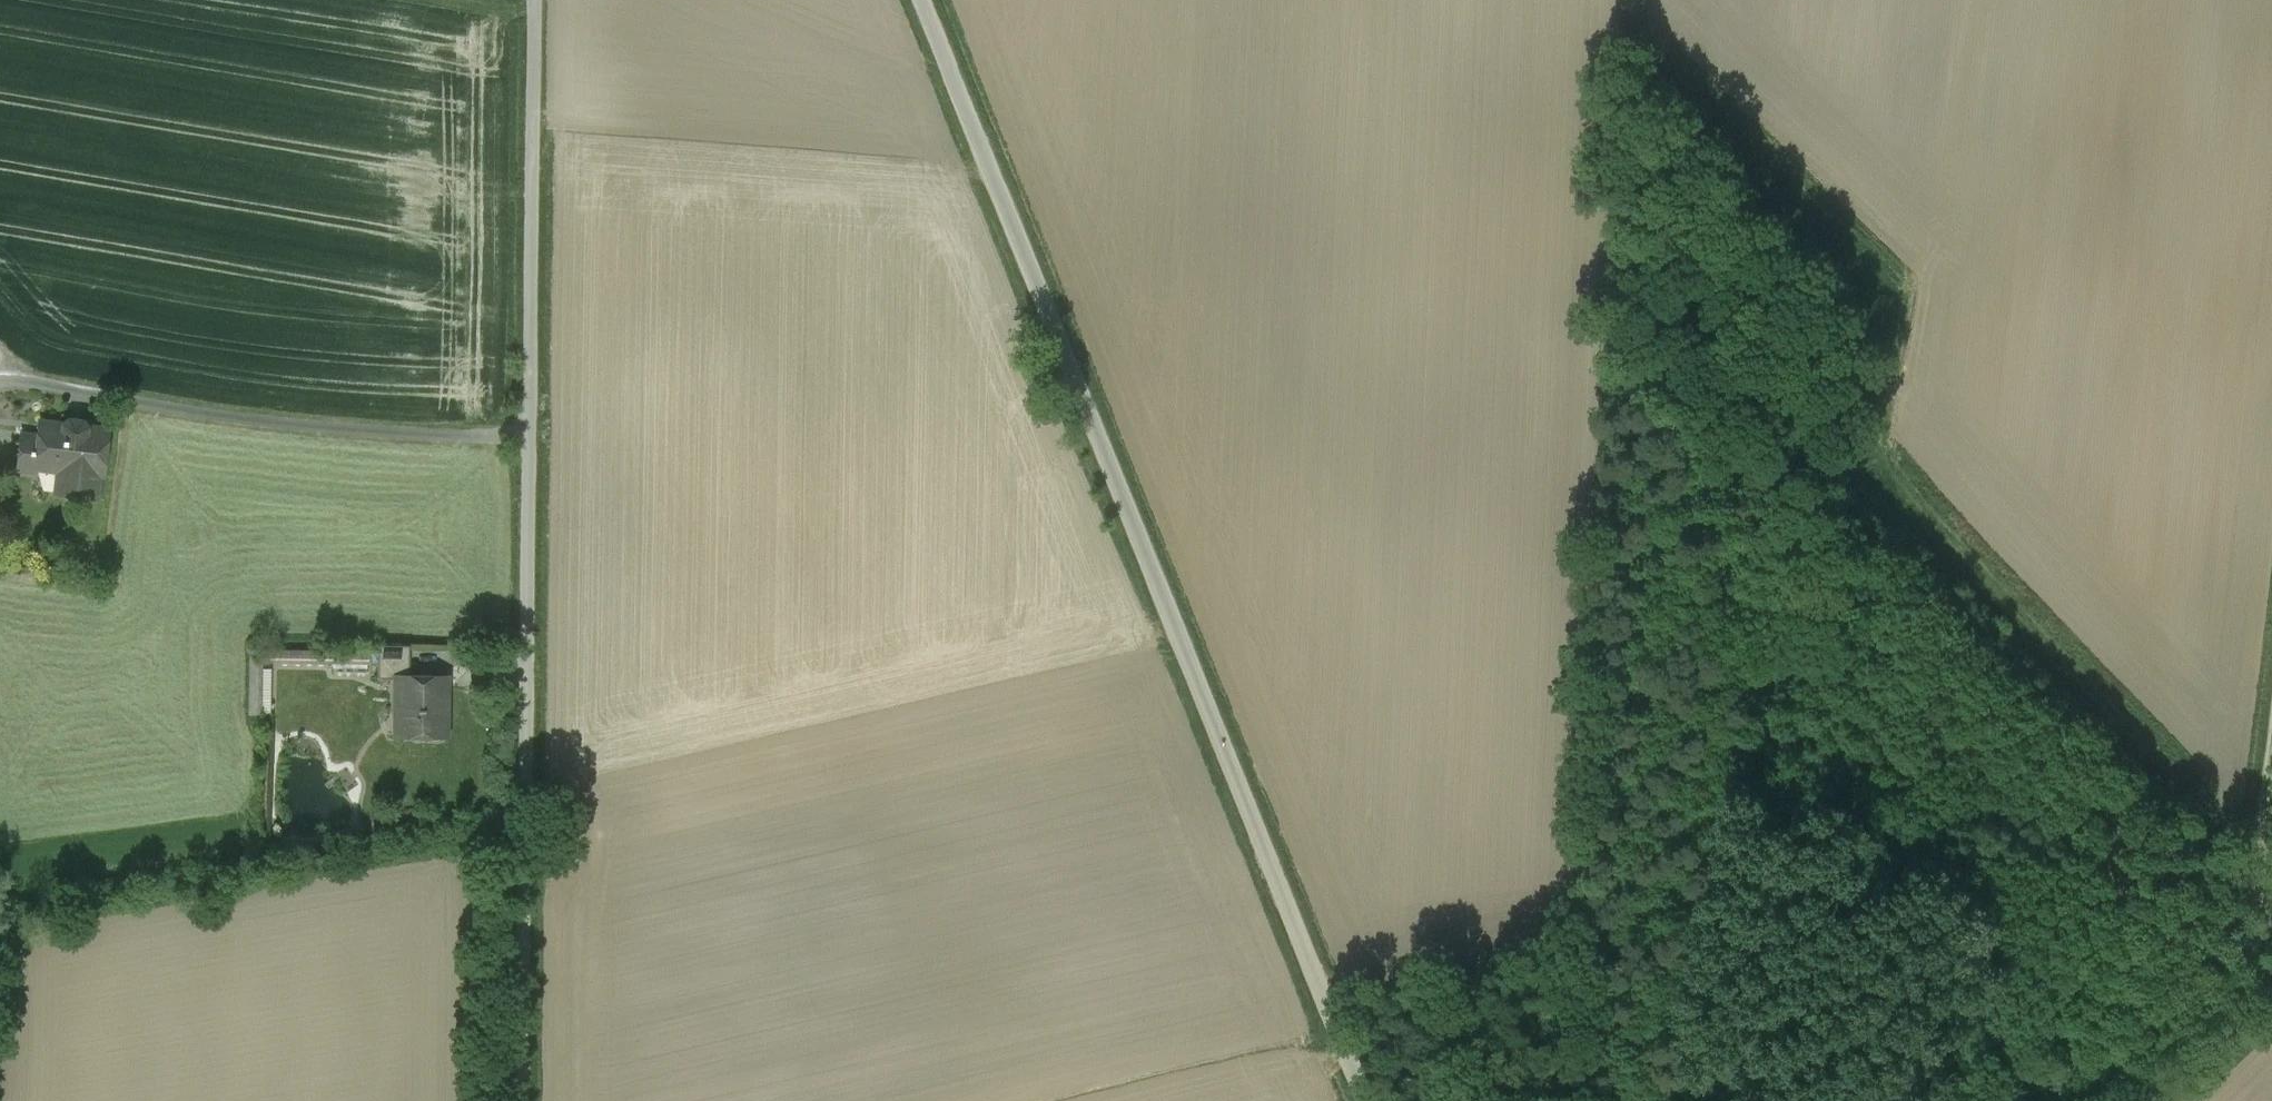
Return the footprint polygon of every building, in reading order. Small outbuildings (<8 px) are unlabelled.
[(54,499),(102,500),(104,420),(39,419),(38,431),(8,431),(8,477),(54,478),(54,499)] [(255,711),(276,711),(277,662),(314,662),(314,647),(255,646),(255,711)] [(394,733),(446,735),(448,673),(396,672),(394,733)]
